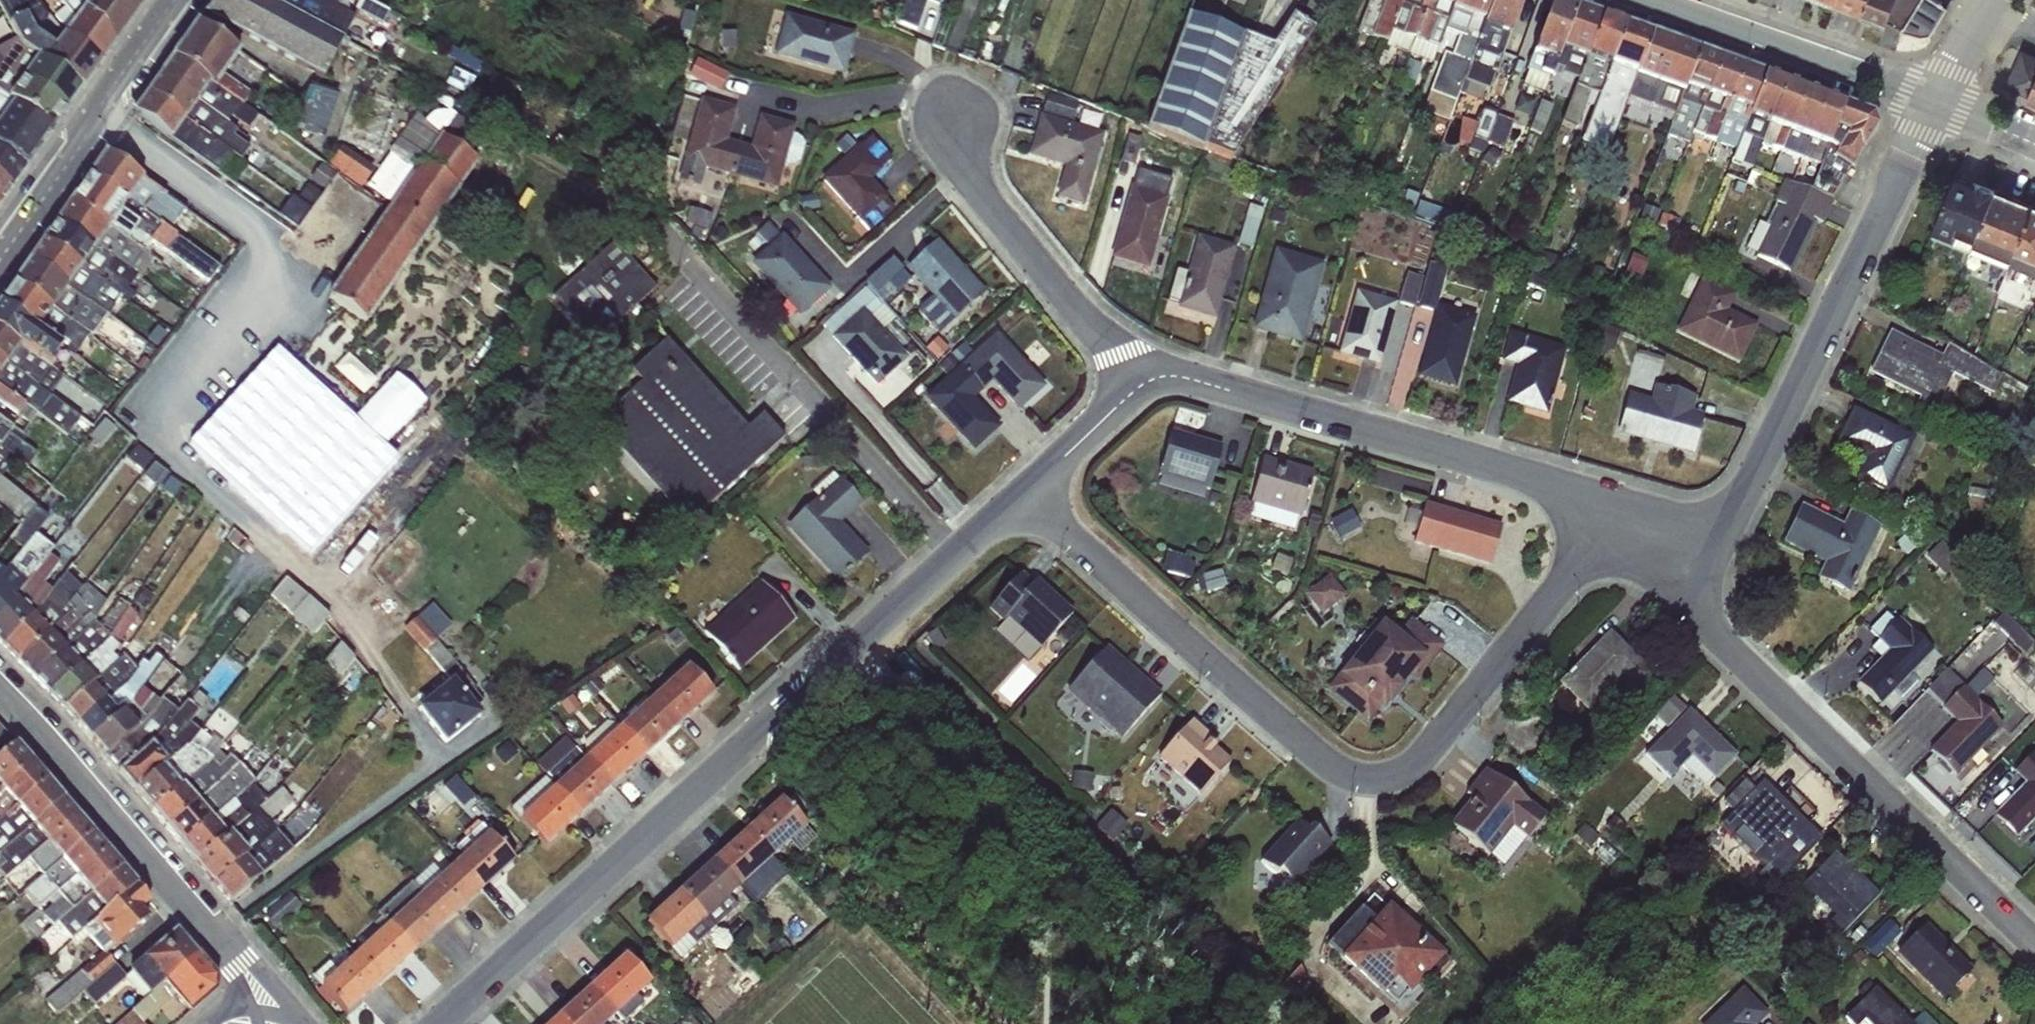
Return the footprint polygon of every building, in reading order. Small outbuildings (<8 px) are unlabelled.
[(55,48),(34,34),(47,17),(36,0),(0,0),(0,7),(16,39),(82,89),(92,74),(55,48)] [(78,0),(56,0),(64,9),(53,17),(66,33),(64,35),(100,63),(113,45),(78,0)] [(107,0),(78,0),(113,45),(128,25),(107,0)] [(128,25),(140,8),(133,0),(107,0),(128,25)] [(343,40),(267,0),(216,0),(205,16),(322,80),(343,40)] [(336,0),(267,0),(343,40),(352,16),(334,5),(336,0)] [(1201,150),(1244,35),(1236,33),(1246,0),(1191,0),(1144,128),(1201,150)] [(1388,36),(1402,0),(1367,0),(1355,32),(1385,45),(1388,36)] [(1388,36),(1401,42),(1397,51),(1408,55),(1428,0),(1402,0),(1388,36)] [(1408,55),(1431,65),(1444,32),(1456,0),(1428,0),(1408,55)] [(1444,32),(1458,37),(1450,58),(1440,55),(1422,112),(1447,123),(1462,85),(1492,0),(1456,0),(1444,32)] [(1462,85),(1489,92),(1522,0),(1492,0),(1462,85)] [(1560,50),(1575,7),(1555,0),(1550,0),(1519,86),(1540,95),(1560,50)] [(1863,13),(1868,0),(1836,0),(1835,2),(1863,13)] [(1886,22),(1894,0),(1868,0),(1863,13),(1886,22)] [(1903,26),(1916,0),(1894,0),(1886,22),(1903,26)] [(1903,26),(1922,32),(1932,30),(1952,0),(1916,0),(1903,26)] [(1560,50),(1585,60),(1601,17),(1575,7),(1560,50)] [(788,10),(775,51),(846,73),(859,31),(788,10)] [(1271,44),(1244,35),(1201,150),(1229,161),(1314,29),(1292,13),(1271,44)] [(1590,93),(1596,95),(1625,26),(1601,17),(1585,60),(1558,126),(1575,132),(1590,93)] [(182,44),(225,76),(240,54),(196,23),(182,44)] [(1603,156),(1623,106),(1651,35),(1625,26),(1596,95),(1577,146),(1603,156)] [(100,63),(64,35),(55,48),(92,74),(100,63)] [(1623,106),(1638,112),(1666,41),(1651,35),(1623,106)] [(16,39),(0,48),(0,56),(25,81),(68,109),(82,89),(16,39)] [(1681,46),(1666,41),(1638,112),(1658,119),(1681,46)] [(225,76),(182,44),(172,58),(243,106),(252,94),(225,76)] [(1658,119),(1669,123),(1697,52),(1681,46),(1658,119)] [(2034,101),(2034,55),(2020,49),(2003,86),(2034,101)] [(1688,144),(1692,133),(1720,60),(1697,52),(1669,123),(1665,136),(1688,144)] [(52,131),(68,109),(25,81),(0,56),(0,94),(13,103),(52,131)] [(243,106),(172,58),(160,75),(217,119),(225,124),(231,117),(248,129),(257,117),(243,106)] [(696,58),(691,78),(724,87),(730,67),(696,58)] [(1692,133),(1716,141),(1740,67),(1720,60),(1692,133)] [(1716,141),(1736,148),(1761,75),(1740,67),(1716,141)] [(146,96),(230,155),(240,162),(249,151),(214,123),(217,119),(160,75),(146,96)] [(1761,146),(1780,153),(1801,89),(1761,75),(1736,148),(1731,164),(1750,171),(1761,146)] [(300,122),(329,129),(339,89),(309,82),(300,122)] [(1780,153),(1818,166),(1843,104),(1801,89),(1780,153)] [(13,103),(0,94),(0,123),(13,103)] [(230,155),(146,96),(133,114),(216,173),(230,155)] [(701,96),(677,182),(700,186),(707,168),(779,186),(798,122),(761,113),(752,145),(730,139),(738,107),(701,96)] [(1541,99),(1533,128),(1546,131),(1554,102),(1541,99)] [(0,123),(40,148),(52,131),(13,103),(0,123)] [(1870,114),(1843,104),(1818,166),(1809,190),(1830,200),(1861,156),(1877,129),(1870,114)] [(1489,141),(1504,147),(1516,119),(1486,107),(1480,121),(1467,116),(1458,139),(1485,150),(1489,141)] [(1104,133),(1038,115),(1027,157),(1062,168),(1054,199),(1083,207),(1104,133)] [(0,123),(0,151),(25,169),(40,148),(0,123)] [(860,218),(888,192),(874,176),(895,156),(871,131),(822,177),(860,218)] [(12,186),(25,169),(0,151),(0,178),(12,186)] [(106,153),(90,176),(174,235),(181,227),(164,216),(166,214),(196,236),(204,222),(106,153)] [(459,191),(418,163),(325,297),(365,325),(459,193),(459,191)] [(321,164),(300,195),(311,203),(333,172),(321,164)] [(1975,243),(1996,186),(1957,172),(1930,233),(1971,251),(1975,243)] [(1130,186),(1109,259),(1148,271),(1170,184),(1141,175),(1137,188),(1130,186)] [(218,268),(174,235),(90,176),(69,205),(153,261),(161,266),(167,258),(149,246),(151,242),(208,283),(218,268)] [(12,186),(0,178),(0,204),(12,186)] [(1833,200),(1830,200),(1809,190),(1784,181),(1744,252),(1745,252),(1788,276),(1814,224),(1822,225),(1833,200)] [(1996,186),(1975,243),(2013,258),(2018,248),(2034,200),(1996,186)] [(293,193),(280,213),(298,224),(311,204),(293,193)] [(2034,200),(2018,248),(2034,255),(2034,201),(2034,200)] [(1256,244),(1265,205),(1251,202),(1243,241),(1256,244)] [(140,280),(153,261),(69,205),(57,222),(136,278),(140,280)] [(121,297),(136,278),(57,222),(44,241),(108,288),(121,297)] [(784,231),(749,261),(800,315),(835,287),(784,231)] [(1166,301),(1177,304),(1175,310),(1214,321),(1235,247),(1196,236),(1186,273),(1175,270),(1166,301)] [(940,238),(908,266),(933,295),(921,305),(940,329),(958,313),(987,289),(940,238)] [(616,240),(556,294),(598,338),(642,297),(657,282),(616,240)] [(101,298),(108,288),(44,241),(30,261),(109,316),(116,305),(101,298)] [(1301,345),(1324,263),(1274,249),(1250,331),(1301,345)] [(893,255),(867,279),(878,292),(891,281),(898,292),(914,278),(893,255)] [(99,330),(109,316),(30,261),(15,282),(83,331),(89,324),(99,330)] [(1675,333),(1738,364),(1757,325),(1728,311),(1735,294),(1701,277),(1675,333)] [(83,331),(15,282),(0,303),(0,307),(62,350),(82,365),(98,341),(83,331)] [(868,286),(824,324),(882,384),(913,355),(887,329),(898,316),(868,286)] [(1397,302),(1355,290),(1337,355),(1378,367),(1397,302)] [(1475,315),(1436,304),(1416,378),(1455,389),(1475,315)] [(62,350),(0,307),(0,334),(50,369),(62,350)] [(1566,348),(1509,331),(1500,362),(1514,366),(1503,402),(1546,415),(1566,348)] [(1889,331),(1868,374),(1917,398),(1914,407),(1931,416),(1951,375),(1991,394),(2000,376),(1946,345),(1941,356),(1889,331)] [(1018,411),(1045,387),(996,332),(958,366),(981,391),(991,382),(1018,411)] [(50,369),(0,334),(0,362),(46,395),(60,376),(50,369)] [(594,424),(687,526),(784,438),(762,414),(746,428),(666,339),(630,371),(640,382),(594,424)] [(395,458),(276,349),(189,444),(308,554),(395,458)] [(46,395),(0,362),(0,389),(51,426),(67,438),(80,419),(46,395)] [(981,391),(958,366),(923,398),(972,452),(999,427),(974,398),(981,391)] [(1696,396),(1633,380),(1615,435),(1691,457),(1702,414),(1692,411),(1696,396)] [(51,426),(0,389),(0,403),(44,435),(51,426)] [(1853,409),(1836,443),(1866,458),(1856,479),(1886,492),(1912,437),(1853,409)] [(0,417),(0,448),(11,456),(26,470),(37,455),(21,443),(26,435),(0,417)] [(1220,444),(1169,431),(1158,476),(1208,489),(1220,444)] [(11,456),(0,448),(0,473),(11,456)] [(1311,472),(1261,457),(1248,503),(1299,517),(1311,472)] [(785,527),(836,583),(868,554),(841,523),(862,502),(852,490),(855,486),(845,474),(841,478),(839,476),(837,478),(832,472),(811,492),(816,498),(785,527)] [(0,479),(0,512),(21,528),(19,529),(30,540),(48,517),(0,479)] [(1499,524),(1423,503),(1412,543),(1488,565),(1499,524)] [(1841,523),(1800,504),(1782,543),(1822,563),(1815,579),(1847,595),(1880,526),(1848,511),(1841,523)] [(51,628),(69,601),(62,594),(79,571),(72,564),(50,590),(3,645),(17,660),(51,628)] [(1022,570),(982,613),(1030,659),(1070,616),(1022,570)] [(1334,572),(1308,591),(1323,612),(1349,593),(1334,572)] [(50,590),(34,575),(16,595),(0,613),(0,642),(3,645),(50,590)] [(289,575),(273,593),(315,632),(331,614),(289,575)] [(16,595),(0,579),(0,613),(16,595)] [(796,619),(760,580),(703,632),(738,671),(796,619)] [(51,628),(17,660),(32,676),(93,620),(109,592),(103,588),(99,591),(88,581),(69,601),(51,628)] [(83,662),(129,607),(118,598),(98,625),(93,620),(32,676),(46,691),(83,662)] [(407,627),(427,648),(454,623),(434,602),(407,627)] [(83,662),(46,691),(64,709),(117,660),(111,654),(134,621),(136,613),(129,607),(83,662)] [(1381,620),(1324,689),(1366,722),(1376,710),(1380,712),(1410,676),(1415,679),(1443,643),(1409,616),(1396,632),(1381,620)] [(1933,651),(1898,617),(1876,640),(1886,650),(1855,683),(1879,707),(1933,651)] [(1608,631),(1556,685),(1587,715),(1620,681),(1636,696),(1656,676),(1608,631)] [(339,642),(327,662),(344,672),(356,653),(339,642)] [(1107,651),(1067,693),(1116,739),(1156,697),(1107,651)] [(1927,752),(1953,778),(2003,725),(1978,700),(1983,694),(1970,680),(1964,687),(1954,676),(1967,661),(1958,653),(1923,689),(1943,711),(1954,722),(1927,752)] [(120,688),(134,667),(123,654),(117,660),(64,709),(76,724),(120,688)] [(124,712),(142,689),(156,669),(141,658),(134,667),(120,688),(76,724),(89,739),(124,712)] [(652,696),(679,725),(713,693),(687,665),(652,696)] [(453,675),(414,705),(445,743),(482,712),(453,675)] [(139,730),(159,703),(142,689),(124,712),(89,739),(104,757),(139,730)] [(1672,694),(1651,716),(1666,730),(1641,757),(1668,782),(1682,768),(1702,787),(1738,756),(1672,694)] [(618,727),(646,755),(679,725),(652,696),(618,727)] [(166,767),(200,732),(186,720),(195,705),(186,699),(174,715),(149,745),(117,771),(134,791),(166,767)] [(149,745),(174,715),(159,703),(139,730),(104,757),(117,771),(149,745)] [(15,745),(0,727),(0,759),(15,745)] [(586,756),(613,785),(646,755),(618,727),(586,756)] [(1187,728),(1147,770),(1196,816),(1236,774),(1187,728)] [(166,767),(134,791),(151,811),(205,768),(212,758),(202,750),(210,739),(200,732),(166,767)] [(545,777),(577,818),(613,785),(586,756),(564,735),(536,762),(545,777)] [(0,759),(0,788),(30,762),(15,745),(0,759)] [(2017,840),(2034,820),(2034,750),(2034,749),(2012,772),(2022,784),(1992,816),(2017,840)] [(1718,825),(1762,870),(1807,825),(1779,798),(1803,772),(1786,756),(1718,825)] [(0,788),(0,819),(46,781),(30,762),(0,788)] [(180,846),(253,784),(238,763),(218,782),(166,829),(180,846)] [(1490,767),(1445,831),(1486,863),(1507,833),(1526,846),(1550,811),(1490,767)] [(166,829),(218,782),(205,768),(151,811),(166,829)] [(577,818),(545,777),(509,808),(544,847),(577,818)] [(0,819),(0,854),(62,800),(46,781),(0,819)] [(194,862),(265,800),(253,784),(180,846),(194,862)] [(213,884),(276,830),(268,821),(293,800),(280,787),(265,800),(194,862),(213,884)] [(806,827),(780,798),(746,829),(772,858),(806,827)] [(0,854),(0,860),(4,865),(0,868),(0,878),(2,880),(77,817),(62,800),(0,854)] [(77,817),(2,880),(15,898),(22,895),(91,834),(77,817)] [(1294,821),(1254,864),(1288,896),(1328,853),(1294,821)] [(453,864),(479,893),(514,861),(505,852),(509,849),(489,827),(485,830),(480,825),(453,849),(460,857),(453,864)] [(772,858),(746,829),(713,859),(739,889),(772,858)] [(276,830),(213,884),(229,903),(292,850),(276,830)] [(91,834),(22,895),(37,909),(54,895),(106,851),(91,834)] [(106,851),(54,895),(59,900),(25,932),(34,941),(59,924),(122,869),(106,851)] [(1878,895),(1834,852),(1791,897),(1803,908),(1813,898),(1833,916),(1823,929),(1835,940),(1878,895)] [(739,889),(713,859),(679,890),(704,919),(739,889)] [(479,893),(453,864),(440,875),(431,865),(410,884),(419,894),(445,923),(479,893)] [(86,937),(137,887),(122,869),(59,924),(76,946),(86,937)] [(124,980),(126,976),(106,954),(149,918),(142,909),(150,902),(137,887),(86,937),(92,941),(99,952),(43,1002),(56,1015),(80,994),(94,1005),(124,980)] [(671,951),(704,919),(679,890),(644,922),(671,951)] [(445,923),(419,894),(387,924),(413,952),(445,923)] [(1342,962),(1336,967),(1379,1006),(1393,992),(1409,1007),(1444,963),(1387,909),(1373,925),(1360,913),(1328,950),(1342,962)] [(413,952),(387,924),(353,954),(378,984),(413,952)] [(1894,954),(1941,1001),(1971,971),(1925,924),(1894,954)] [(126,976),(124,980),(144,1001),(196,958),(173,932),(127,970),(129,974),(126,976)] [(378,984),(353,954),(336,970),(328,961),(311,977),(344,1014),(378,984)] [(650,984),(624,955),(590,986),(616,1014),(650,984)] [(144,1001),(117,1023),(144,1023),(142,1021),(160,1006),(175,1022),(213,990),(214,978),(196,958),(144,1001)] [(590,986),(558,1016),(565,1023),(606,1023),(616,1014),(590,986)] [(1741,986),(1704,1023),(1758,1023),(1767,1015),(1741,986)] [(1875,987),(1843,1018),(1848,1023),(1860,1023),(1864,1021),(1866,1023),(1911,1023),(1875,987)] [(558,1016),(548,1023),(565,1023),(558,1016)]
